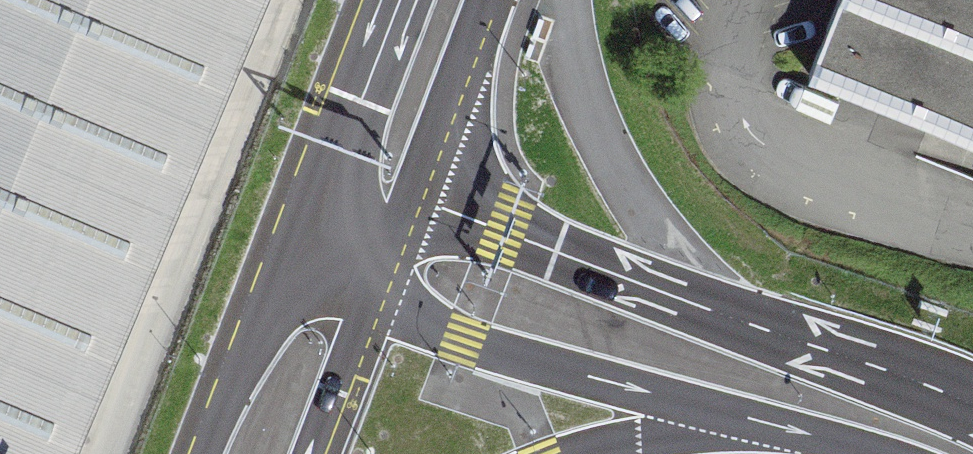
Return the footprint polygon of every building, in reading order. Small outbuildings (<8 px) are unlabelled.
[(263,0),(0,0),(0,453),(75,453),(263,0)] [(812,59),(972,122),(972,0),(835,0),(812,59)]
